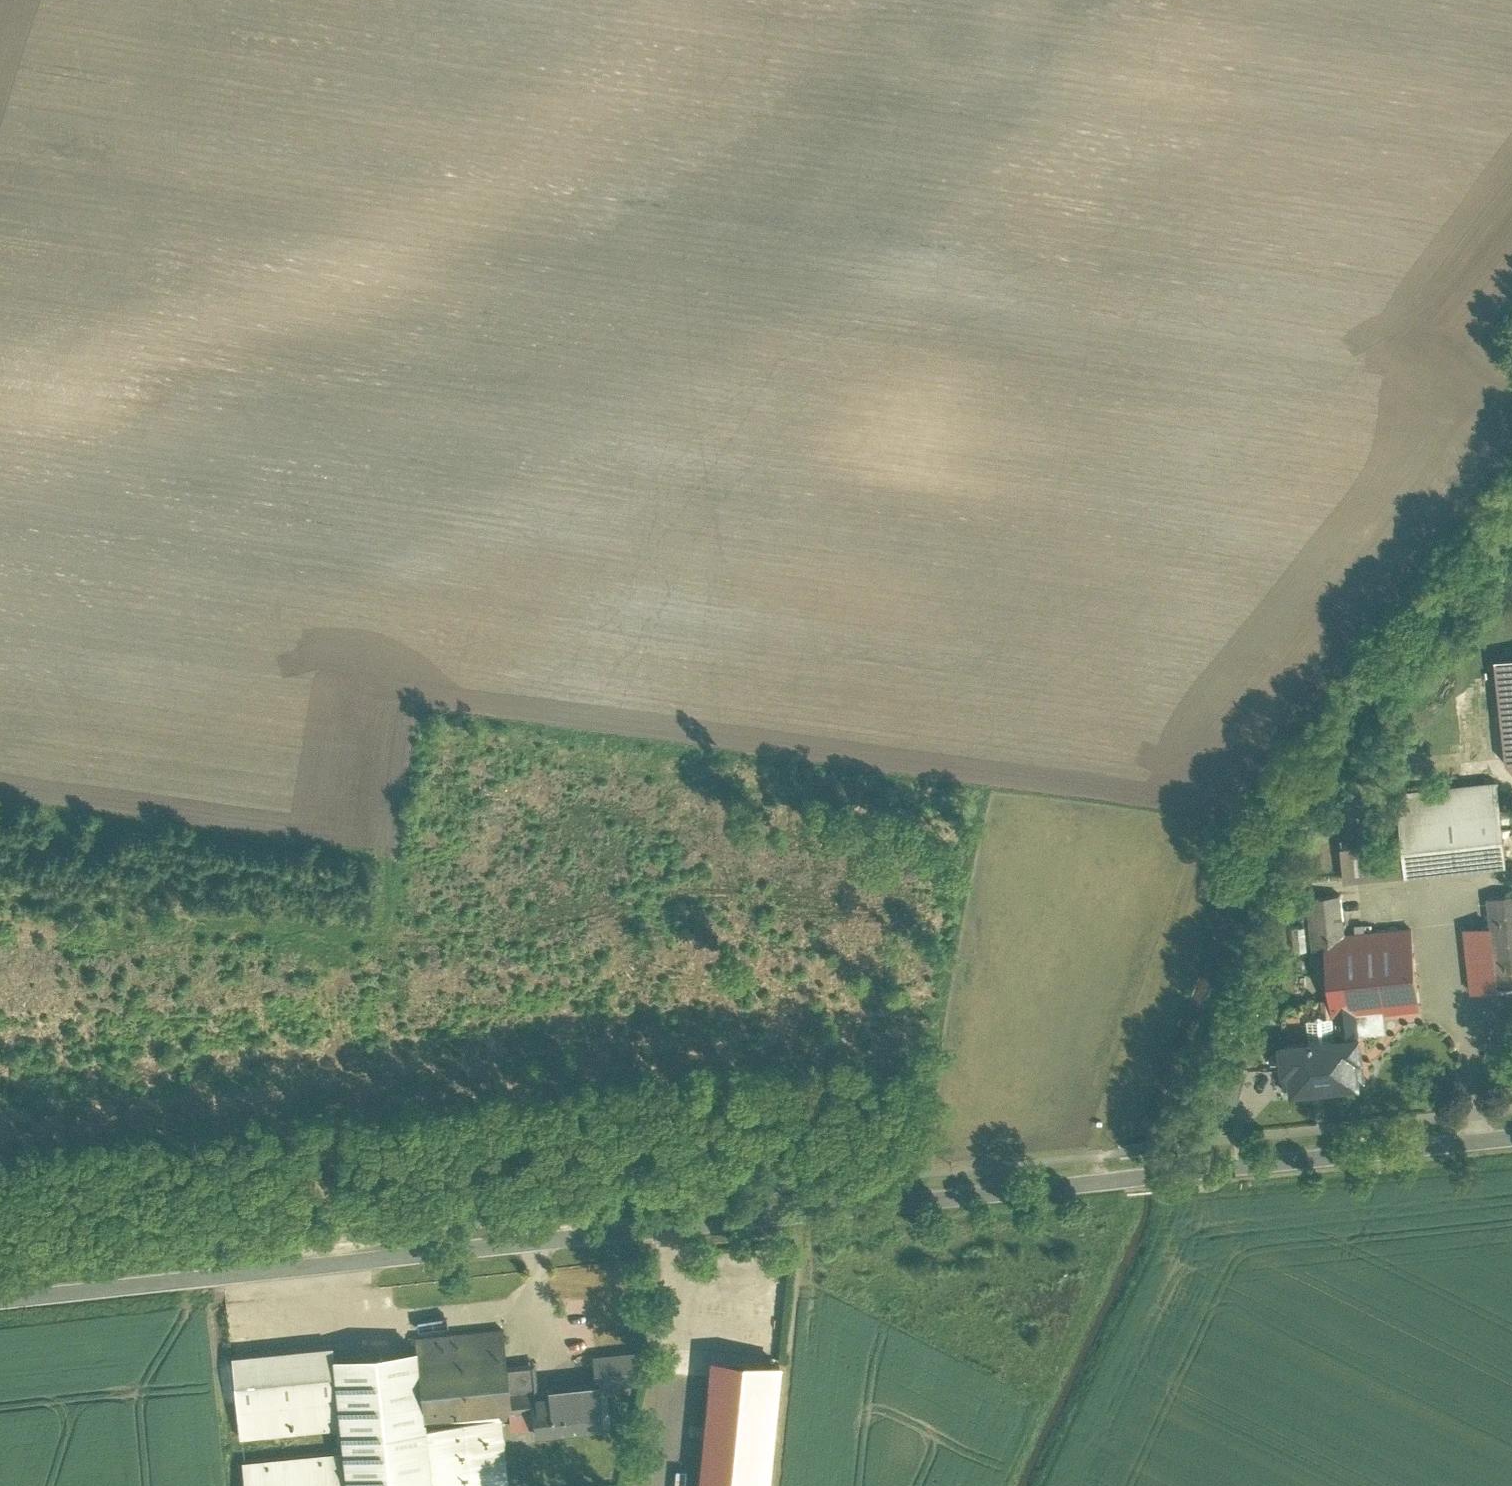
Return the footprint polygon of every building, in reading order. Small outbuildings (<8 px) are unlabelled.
[(1500,653),(1511,749),(1511,652),(1500,653)] [(1500,779),(1405,791),(1416,868),(1511,855),(1500,779)] [(1338,843),(1341,877),(1397,873),(1394,839),(1338,843)] [(1492,894),(1506,985),(1511,984),(1511,891),(1492,894)] [(1413,926),(1330,937),(1339,1006),(1422,995),(1413,926)] [(1363,1031),(1295,1037),(1300,1087),(1368,1081),(1363,1031)] [(233,1349),(242,1434),(345,1423),(348,1448),(242,1459),(245,1485),(516,1485),(508,1413),(537,1410),(539,1432),(610,1424),(606,1384),(653,1379),(649,1341),(595,1347),(599,1377),(539,1383),(536,1358),(509,1361),(505,1323),(418,1332),(419,1342),(336,1351),(335,1339),(233,1349)] [(702,1485),(773,1485),(787,1357),(717,1350),(702,1485)]
